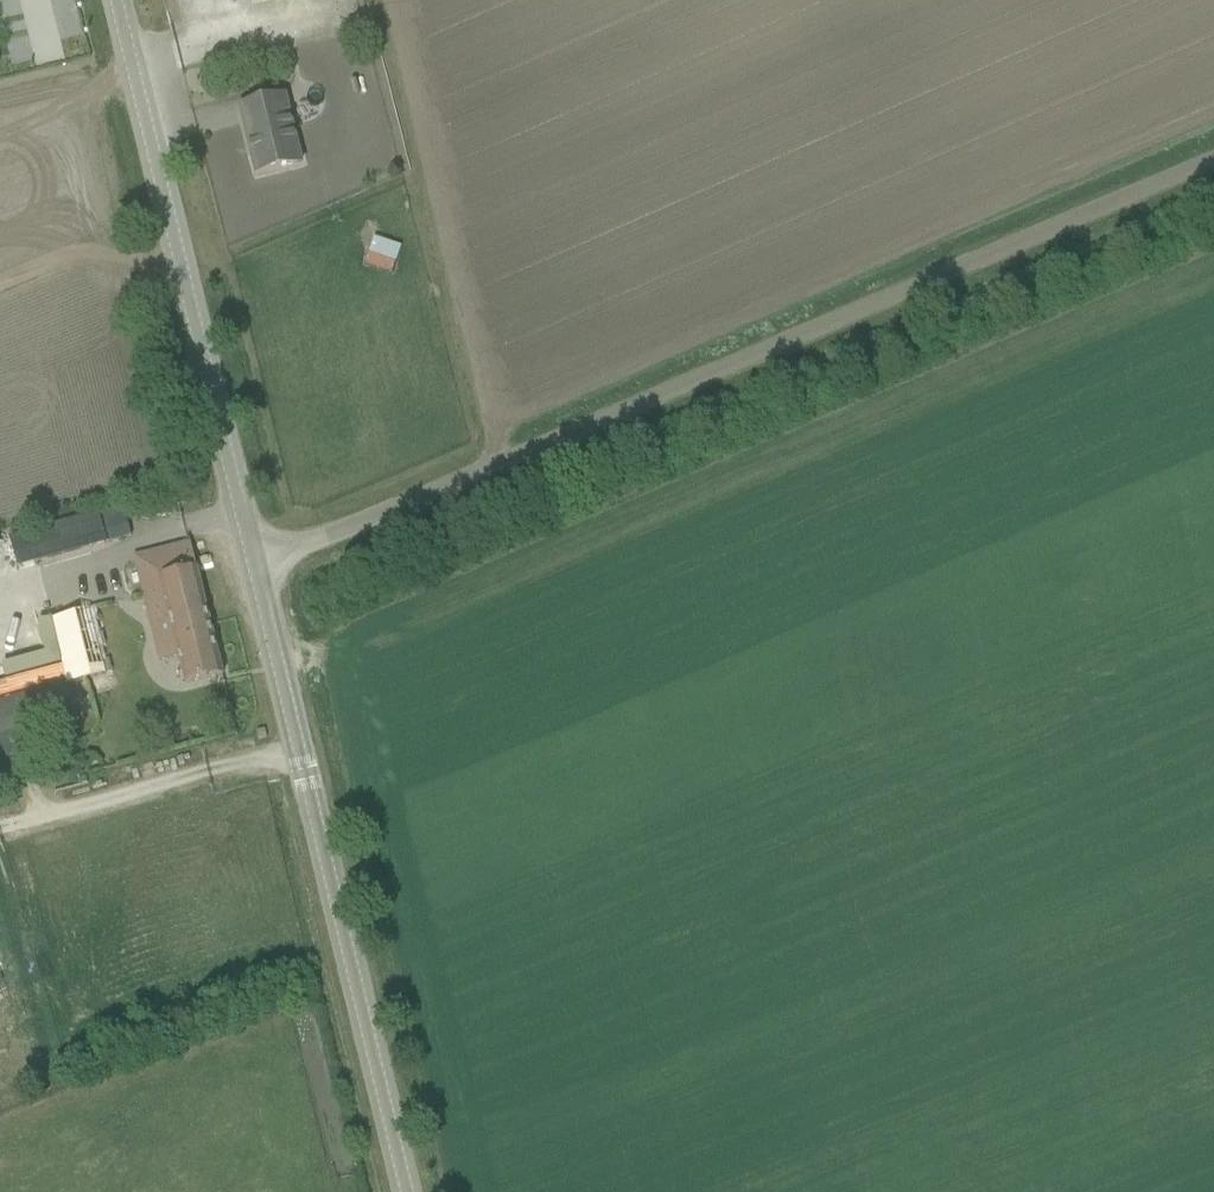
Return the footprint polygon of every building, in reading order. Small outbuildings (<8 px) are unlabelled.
[(244,106),(240,107),(257,175),(299,165),(282,96),(244,106)] [(396,264),(369,255),(365,266),(392,275),(396,264)] [(170,475),(168,466),(154,470),(157,478),(170,475)] [(11,539),(19,567),(130,537),(123,508),(11,539)] [(187,685),(223,676),(191,546),(136,559),(157,647),(176,642),(187,685)] [(68,683),(69,686),(106,676),(89,610),(52,620),(68,683)] [(3,758),(49,746),(45,731),(80,721),(69,686),(68,683),(0,701),(0,747),(3,758)]
